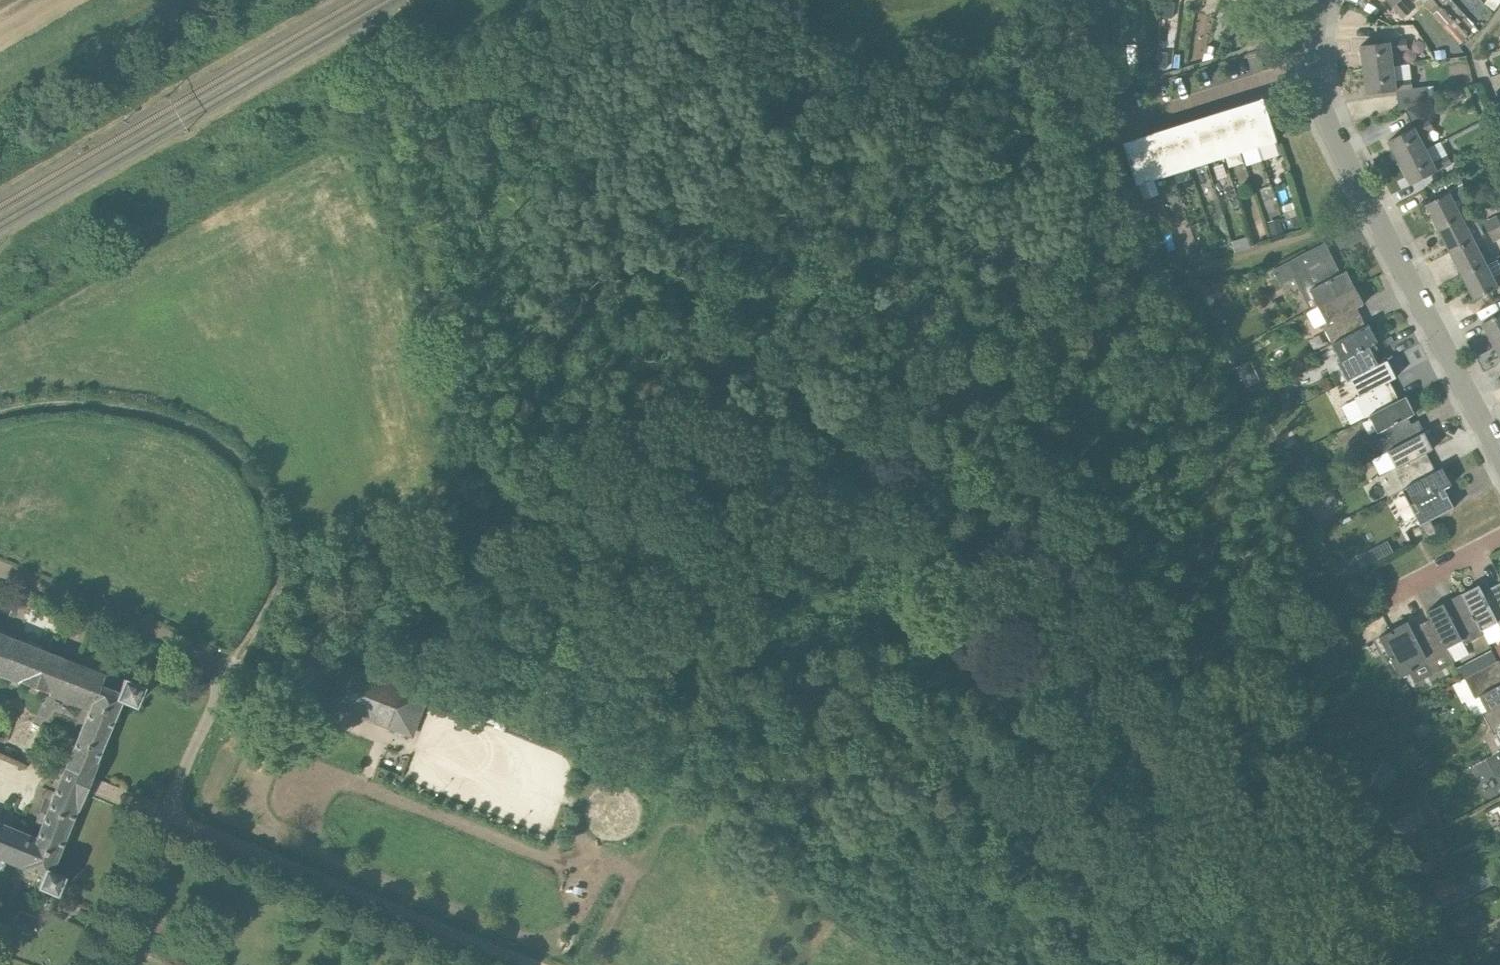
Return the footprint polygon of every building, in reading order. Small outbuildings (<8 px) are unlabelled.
[(1404,19),(1412,11),(1401,0),(1387,0),(1404,19)] [(1460,44),(1469,37),(1453,19),(1452,20),(1441,7),(1440,8),(1436,3),(1435,4),(1432,0),(1427,0),(1423,3),(1434,14),(1445,28),(1460,44)] [(1172,19),(1175,3),(1164,1),(1162,17),(1172,19)] [(1361,45),(1364,70),(1393,66),(1391,51),(1408,49),(1407,40),(1392,41),(1361,45)] [(1206,45),(1202,60),(1213,58),(1215,47),(1206,45)] [(1436,50),(1437,59),(1447,58),(1446,49),(1436,50)] [(1166,68),(1167,53),(1159,52),(1158,67),(1166,68)] [(1139,61),(1129,61),(1128,75),(1138,75),(1139,61)] [(1393,66),(1364,70),(1367,94),(1396,90),(1399,111),(1429,100),(1429,99),(1428,87),(1413,88),(1412,84),(1396,86),(1393,66)] [(1264,100),(1247,105),(1259,145),(1276,140),(1264,100)] [(1257,146),(1259,145),(1247,105),(1229,111),(1241,150),(1246,165),(1261,161),(1257,146)] [(1423,116),(1418,105),(1407,111),(1412,121),(1423,116)] [(1212,116),(1224,156),(1241,150),(1229,111),(1212,116)] [(1194,122),(1207,161),(1224,156),(1212,116),(1194,122)] [(1400,163),(1425,149),(1419,136),(1434,128),(1430,119),(1388,141),(1400,163)] [(1189,166),(1207,161),(1194,122),(1177,127),(1189,166)] [(1160,132),(1172,172),(1189,166),(1177,127),(1160,132)] [(1154,177),(1172,172),(1160,132),(1142,138),(1154,177)] [(1158,188),(1154,177),(1142,138),(1125,143),(1137,183),(1139,182),(1142,193),(1158,188)] [(1473,160),(1487,153),(1484,146),(1469,154),(1473,160)] [(1432,162),(1425,149),(1400,163),(1411,184),(1452,163),(1447,154),(1432,162)] [(1426,205),(1438,228),(1461,216),(1453,202),(1467,195),(1463,186),(1464,185),(1459,176),(1443,185),(1447,193),(1426,205)] [(1473,240),(1473,241),(1485,235),(1472,211),(1461,217),(1461,216),(1438,228),(1450,252),(1473,240)] [(1296,215),(1286,218),(1290,228),(1299,225),(1296,215)] [(1499,226),(1499,222),(1497,216),(1483,223),(1488,233),(1499,226)] [(1279,218),(1268,221),(1272,235),(1283,232),(1279,218)] [(1499,239),(1499,226),(1488,233),(1493,242),(1499,239)] [(1235,252),(1254,246),(1250,235),(1232,240),(1235,252)] [(1485,264),(1473,241),(1473,240),(1450,252),(1463,276),(1485,264)] [(1188,250),(1192,267),(1201,264),(1197,248),(1188,250)] [(1164,255),(1169,271),(1182,267),(1178,251),(1164,255)] [(1311,292),(1318,306),(1355,287),(1347,270),(1335,276),(1333,270),(1336,268),(1330,255),(1313,263),(1307,252),(1273,270),(1281,285),(1298,276),(1307,294),(1311,292)] [(1485,264),(1463,276),(1475,299),(1499,286),(1499,275),(1493,279),(1485,264)] [(1364,304),(1355,287),(1318,306),(1326,321),(1322,324),(1333,344),(1370,325),(1369,324),(1366,326),(1360,314),(1356,317),(1352,310),(1364,304)] [(1499,344),(1499,314),(1483,323),(1495,347),(1499,344)] [(1224,346),(1232,342),(1224,325),(1217,329),(1224,346)] [(1378,342),(1370,325),(1333,344),(1341,359),(1337,361),(1347,381),(1351,379),(1380,364),(1375,352),(1370,355),(1366,348),(1378,342)] [(1216,349),(1223,346),(1224,345),(1217,330),(1215,331),(1209,333),(1216,349)] [(1366,417),(1406,396),(1399,400),(1393,388),(1388,390),(1385,384),(1397,377),(1388,360),(1380,364),(1351,379),(1359,395),(1356,397),(1366,417)] [(1262,382),(1250,388),(1255,397),(1266,391),(1262,382)] [(1388,450),(1422,433),(1418,434),(1411,420),(1405,423),(1401,415),(1413,409),(1406,396),(1366,417),(1370,415),(1378,431),(1374,433),(1384,452),(1388,450)] [(1425,432),(1422,433),(1388,450),(1396,467),(1392,469),(1402,489),(1436,471),(1430,459),(1425,462),(1422,455),(1434,449),(1425,432)] [(1283,459),(1298,451),(1292,439),(1277,447),(1283,459)] [(1297,453),(1284,460),(1293,478),(1307,471),(1297,453)] [(1443,467),(1436,471),(1402,489),(1411,505),(1410,505),(1420,525),(1421,525),(1430,520),(1455,507),(1448,495),(1443,497),(1440,491),(1452,484),(1443,467)] [(1329,486),(1312,494),(1319,509),(1336,501),(1329,486)] [(1430,520),(1421,525),(1428,538),(1437,533),(1430,520)] [(1365,567),(1393,552),(1387,541),(1359,556),(1365,567)] [(1481,630),(1497,621),(1499,626),(1499,582),(1490,588),(1492,592),(1486,596),(1485,597),(1479,585),(1462,593),(1481,630)] [(1484,634),(1481,630),(1462,593),(1450,599),(1456,607),(1448,611),(1444,603),(1426,612),(1431,619),(1430,619),(1445,648),(1462,640),(1464,644),(1484,634)] [(1445,648),(1430,619),(1420,625),(1423,630),(1415,634),(1408,621),(1380,637),(1402,677),(1409,673),(1415,684),(1454,664),(1445,648)] [(48,692),(63,658),(0,633),(0,674),(48,692)] [(1483,659),(1487,667),(1498,661),(1494,653),(1483,659)] [(63,658),(48,692),(90,708),(65,767),(92,778),(99,761),(97,761),(122,702),(135,707),(144,686),(124,678),(119,692),(102,685),(106,676),(63,658)] [(1488,712),(1499,706),(1499,661),(1466,678),(1475,696),(1465,701),(1474,717),(1487,710),(1488,712)] [(414,738),(430,697),(346,664),(330,707),(414,738)] [(1488,712),(1484,714),(1494,734),(1498,731),(1499,734),(1499,706),(1488,712)] [(85,795),(92,778),(65,767),(35,838),(19,831),(9,861),(43,875),(38,887),(58,895),(66,875),(52,870),(77,809),(79,810),(85,795)] [(1389,807),(1402,794),(1394,786),(1381,798),(1389,807)] [(9,861),(19,831),(7,826),(0,824),(0,858),(9,861)] [(1435,871),(1430,861),(1420,866),(1425,876),(1435,871)] [(1457,889),(1450,875),(1431,885),(1439,900),(1458,890),(1457,889)]
